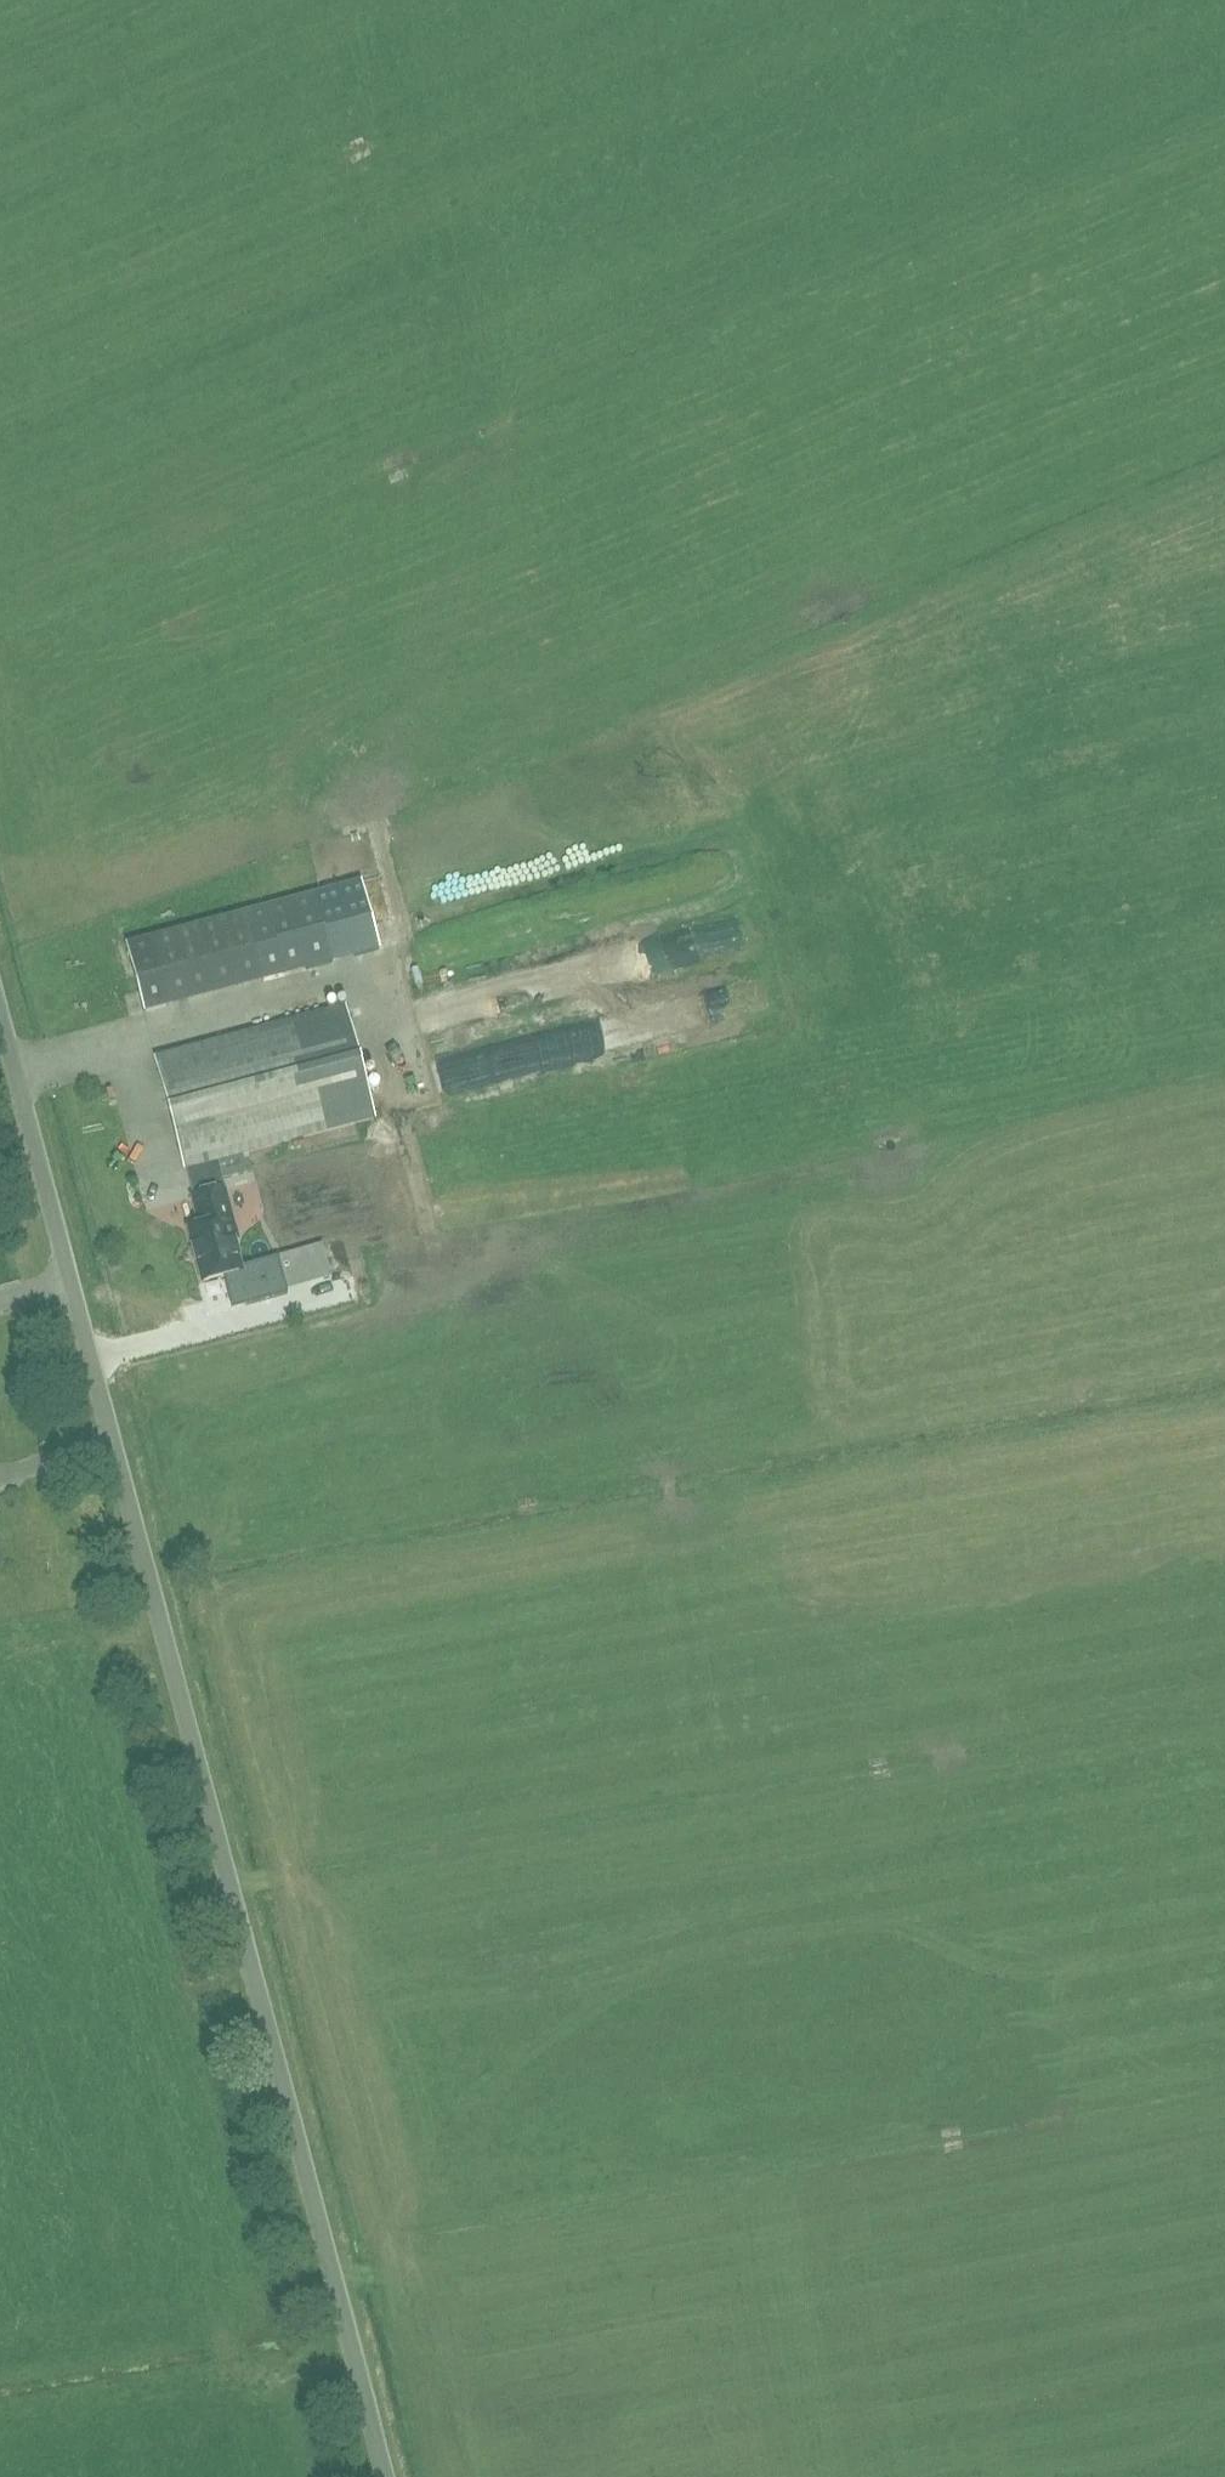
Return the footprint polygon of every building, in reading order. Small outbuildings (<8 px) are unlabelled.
[(242,913),(260,981),(377,950),(359,883),(242,913)] [(260,981),(242,913),(152,938),(170,1006),(260,981)] [(141,1013),(170,1006),(152,938),(123,945),(141,1013)] [(371,1119),(342,1009),(153,1059),(182,1169),(371,1119)] [(198,1227),(186,1230),(200,1283),(223,1277),(230,1297),(244,1294),(248,1305),(288,1293),(278,1257),(237,1268),(224,1221),(229,1220),(220,1189),(193,1196),(190,1197),(198,1227)]
